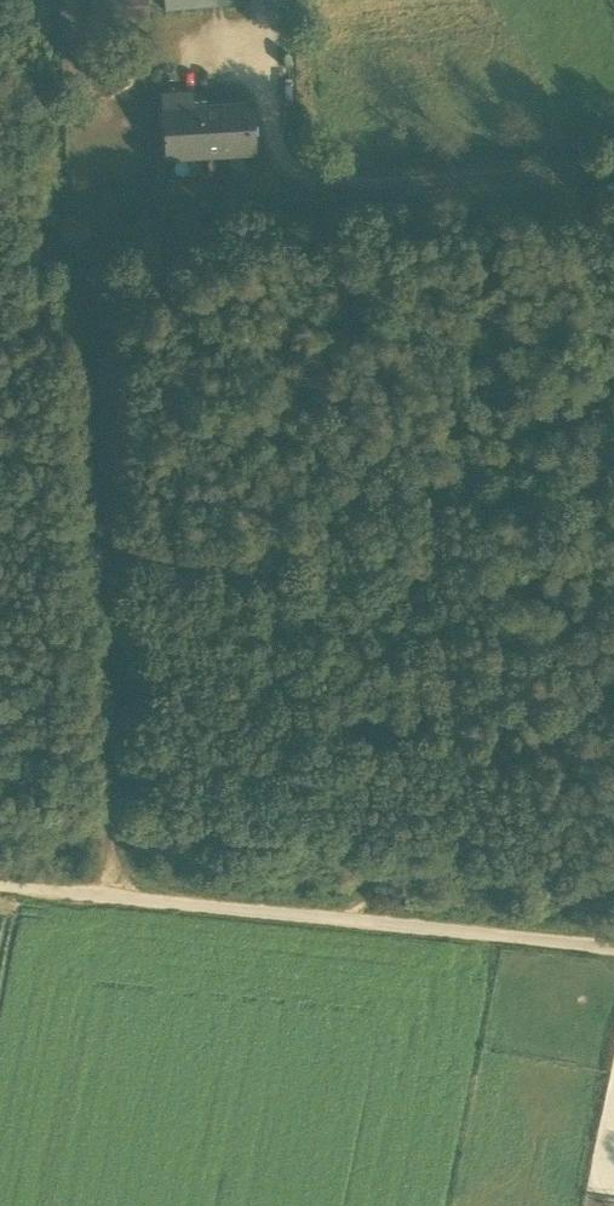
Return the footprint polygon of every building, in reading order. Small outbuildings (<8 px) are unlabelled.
[(148,0),(97,0),(97,10),(148,8),(148,0)] [(183,7),(183,0),(165,0),(165,9),(183,7)] [(162,105),(167,164),(251,159),(247,111),(187,115),(186,103),(162,105)]
